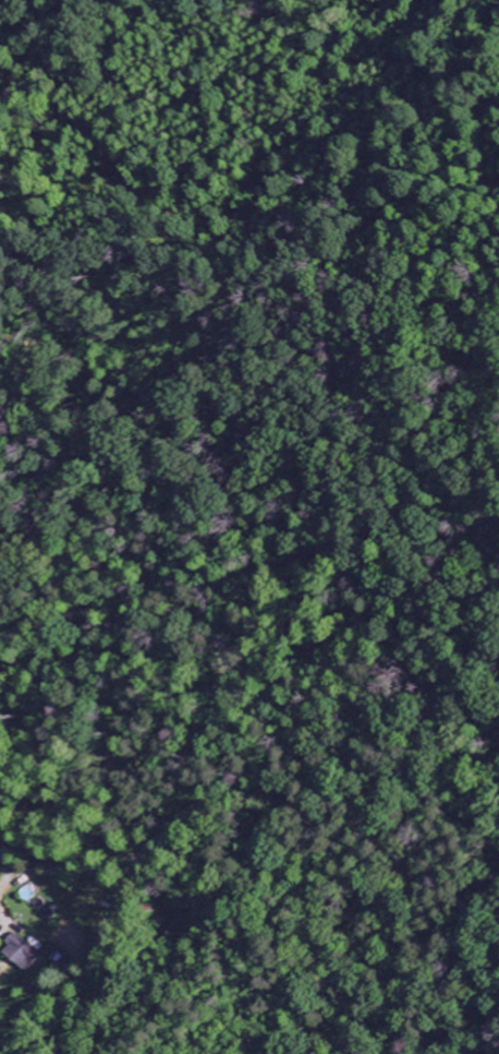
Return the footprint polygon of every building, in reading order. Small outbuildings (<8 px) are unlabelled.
[(29,974),(43,956),(17,935),(3,953),(29,974)]
